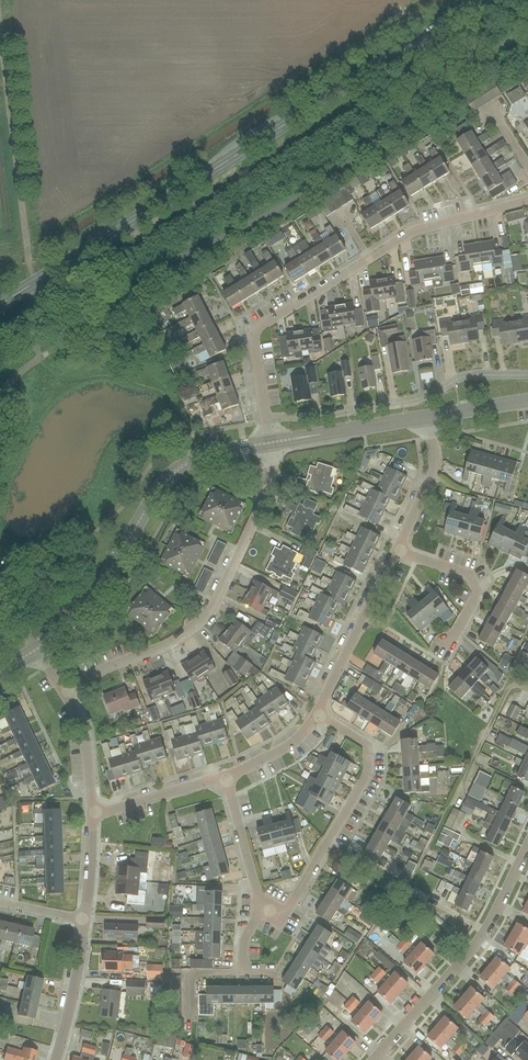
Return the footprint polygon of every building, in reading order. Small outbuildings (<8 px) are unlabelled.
[(487,87),(494,99),(501,94),(494,82),(487,87)] [(487,103),(494,99),(487,87),(480,92),(487,103)] [(480,108),(487,103),(480,92),(473,96),(480,108)] [(473,113),(480,108),(473,96),(466,101),(473,113)] [(476,140),(475,138),(465,123),(457,128),(463,139),(458,142),(465,155),(480,146),(490,140),(486,134),(476,140)] [(437,181),(450,173),(435,148),(433,149),(431,146),(427,149),(435,162),(428,166),(428,167),(437,181)] [(480,146),(465,155),(473,168),(487,159),(498,153),(494,146),(484,152),(480,146)] [(428,167),(428,166),(422,156),(416,160),(422,170),(416,174),(415,174),(425,189),(437,181),(428,167)] [(492,166),(487,159),(473,168),(481,180),(495,171),(495,172),(506,165),(502,159),(492,166)] [(389,170),(386,164),(378,169),(381,174),(389,170)] [(415,174),(416,174),(409,164),(403,168),(409,178),(403,182),(412,197),(425,189),(415,174)] [(499,178),(495,172),(495,171),(481,180),(489,193),(502,185),(506,191),(517,184),(510,172),(499,178)] [(358,178),(363,186),(371,181),(366,173),(358,178)] [(388,200),(397,214),(410,206),(394,181),(388,185),(395,195),(388,199),(388,200)] [(348,204),(353,200),(349,194),(346,189),(341,193),(348,204)] [(388,200),(388,199),(382,189),(376,193),(382,203),(375,208),(384,222),(397,214),(388,200)] [(342,208),(348,204),(341,193),(335,197),(342,208)] [(336,211),(342,208),(335,197),(329,200),(336,211)] [(375,208),(369,197),(363,200),(369,211),(362,215),(371,230),(384,222),(375,208)] [(330,215),(336,211),(329,200),(323,204),(330,215)] [(324,219),(330,215),(323,204),(317,208),(324,219)] [(525,218),(523,210),(517,212),(519,220),(525,218)] [(324,245),(332,258),(346,250),(331,225),(325,229),(331,240),(325,244),(324,245)] [(311,253),(320,266),(332,258),(324,245),(325,244),(318,233),(312,237),(319,248),(312,252),(311,253)] [(307,274),(320,266),(311,253),(312,252),(305,241),(299,245),(306,256),(299,260),(298,261),(307,274)] [(493,266),(504,265),(501,250),(495,251),(493,241),(479,243),(482,264),(492,262),(493,266)] [(473,265),(482,264),(479,243),(465,245),(466,255),(460,256),(462,271),(473,269),(473,265)] [(286,268),(295,282),(307,274),(298,261),(299,260),(293,249),(287,253),(293,264),(286,268)] [(261,270),(262,270),(250,251),(244,255),(249,263),(256,273),(249,278),(258,293),(270,285),(261,270)] [(261,270),(270,285),(283,277),(268,252),(262,255),(268,266),(262,270),(261,270)] [(522,271),(520,255),(512,256),(514,272),(522,271)] [(443,283),(455,281),(452,266),(446,267),(444,257),(430,260),(433,281),(443,279),(443,283)] [(423,282),(433,281),(430,260),(416,262),(417,272),(410,273),(412,288),(424,286),(423,282)] [(249,278),(243,267),(237,271),(243,282),(236,286),(245,301),(258,293),(249,278)] [(507,286),(515,284),(513,269),(505,270),(507,286)] [(236,286),(230,276),(224,279),(230,290),(223,294),(232,309),(245,301),(236,286)] [(396,285),(395,278),(383,280),(386,300),(396,298),(397,304),(406,302),(403,284),(396,285)] [(372,291),(364,292),(366,303),(368,314),(381,312),(379,301),(386,300),(383,280),(370,282),(372,291)] [(407,292),(410,309),(417,308),(414,291),(407,292)] [(190,318),(206,311),(199,297),(173,311),(176,317),(187,311),(190,318)] [(341,306),(344,326),(356,324),(357,328),(365,327),(362,310),(355,311),(354,304),(341,306)] [(337,327),(344,326),(341,306),(329,308),(329,310),(321,312),(324,333),(338,331),(337,327)] [(197,332),(212,324),(206,311),(190,318),(173,327),(176,333),(193,324),(197,331),(197,332)] [(478,331),(485,329),(482,314),(471,316),(472,320),(462,321),(465,343),(479,340),(478,331)] [(523,316),(524,320),(514,321),(518,342),(527,341),(527,315),(523,316)] [(465,343),(462,321),(452,323),(451,319),(440,321),(443,336),(449,335),(451,345),(465,343)] [(518,342),(514,321),(504,323),(503,319),(492,321),(495,336),(501,335),(502,345),(518,342)] [(204,345),(219,337),(212,324),(197,332),(197,331),(186,337),(189,343),(200,338),(204,345)] [(398,333),(397,325),(379,329),(380,340),(387,339),(387,335),(398,333)] [(310,355),(316,354),(324,353),(320,329),(312,330),(299,332),(303,352),(309,351),(310,355)] [(430,346),(438,345),(435,331),(423,333),(424,339),(413,341),(416,362),(432,360),(430,346)] [(296,353),(303,352),(299,332),(287,334),(287,336),(280,338),(283,359),(296,357),(296,353)] [(369,333),(365,340),(371,343),(375,337),(369,333)] [(211,359),(226,351),(219,337),(204,345),(193,350),(196,357),(207,351),(211,359)] [(393,374),(410,371),(406,343),(388,346),(393,374)] [(374,372),(380,370),(378,357),(371,358),(372,367),(359,369),(362,390),(376,388),(374,372)] [(344,378),(351,377),(349,362),(341,363),(343,373),(327,375),(331,398),(346,395),(344,378)] [(210,375),(213,384),(228,378),(222,363),(196,373),(199,379),(210,375)] [(295,403),(311,400),(309,384),(317,383),(315,368),(306,369),(307,377),(292,379),(295,403)] [(215,389),(219,398),(234,393),(228,378),(213,384),(212,384),(211,383),(202,386),(204,393),(215,389)] [(196,388),(184,393),(187,400),(199,396),(196,388)] [(239,405),(234,393),(219,398),(218,399),(217,397),(200,403),(205,417),(212,415),(210,407),(220,403),(223,411),(239,405)] [(471,450),(463,480),(468,481),(470,473),(477,475),(483,454),(471,450)] [(483,454),(477,475),(484,477),(482,485),(486,486),(494,457),(483,454)] [(494,457),(486,486),(490,488),(493,479),(500,481),(506,460),(494,457)] [(506,460),(500,481),(507,483),(504,492),(509,493),(518,463),(506,460)] [(333,496),(335,489),(332,488),(335,479),(332,478),(335,469),(319,464),(318,469),(311,467),(309,475),(313,476),(311,482),(309,481),(306,491),(312,493),(312,492),(317,493),(316,495),(323,497),(324,493),(333,496)] [(374,473),(372,478),(382,483),(383,481),(401,490),(407,477),(389,468),(384,478),(374,473)] [(364,482),(361,488),(371,492),(371,491),(391,500),(395,502),(401,490),(383,481),(382,483),(378,490),(364,482)] [(234,529),(244,510),(241,508),(244,503),(218,490),(216,495),(213,493),(203,512),(206,514),(203,519),(229,532),(231,527),(234,529)] [(358,495),(355,499),(365,504),(366,503),(385,512),(391,500),(371,491),(371,492),(367,499),(358,495)] [(321,525),(324,519),(315,515),(319,505),(307,499),(304,506),(301,504),(296,514),(297,515),(295,520),(291,518),(288,526),(294,529),(292,534),(307,541),(311,532),(314,534),(318,524),(321,525)] [(346,506),(344,511),(367,523),(368,520),(378,525),(385,512),(366,503),(365,504),(361,513),(346,506)] [(457,536),(462,515),(455,513),(458,505),(453,503),(445,533),(457,536)] [(509,516),(512,507),(496,503),(494,511),(509,516)] [(468,539),(476,510),(472,508),(469,517),(462,515),(457,536),(468,539)] [(480,542),(485,521),(478,519),(481,511),(476,510),(468,539),(480,542)] [(499,550),(509,531),(503,528),(507,520),(502,518),(488,545),(499,550)] [(510,556),(524,528),(520,526),(516,534),(509,531),(499,550),(510,556)] [(348,532),(345,537),(355,542),(356,540),(375,550),(381,538),(362,528),(357,537),(348,532)] [(527,532),(527,530),(524,528),(510,556),(521,561),(524,555),(527,557),(527,532)] [(192,574),(205,548),(200,545),(202,542),(182,533),(181,536),(176,533),(163,559),(168,561),(167,564),(186,574),(187,571),(192,574)] [(342,544),(339,549),(349,554),(349,552),(369,562),(375,550),(356,540),(355,542),(351,549),(342,544)] [(218,568),(228,546),(219,541),(209,563),(218,568)] [(295,562),(299,554),(284,546),(282,551),(276,548),(272,556),(276,558),(273,563),(272,562),(267,572),(272,574),(272,573),(277,575),(276,576),(283,580),(284,576),(293,580),(296,574),(294,573),(298,564),(295,562)] [(316,559),(319,552),(306,546),(301,555),(308,559),(304,567),(310,570),(316,559)] [(336,556),(333,561),(343,566),(344,564),(363,574),(369,562),(349,552),(349,554),(345,561),(336,556)] [(321,558),(318,564),(328,569),(331,562),(321,558)] [(204,595),(215,574),(206,569),(195,591),(204,595)] [(511,583),(526,591),(527,592),(527,576),(518,571),(511,583)] [(323,577),(321,581),(330,586),(331,584),(350,594),(356,582),(337,572),(333,581),(323,577)] [(278,598),(280,593),(255,581),(249,593),(268,602),(272,595),(278,598)] [(520,602),(526,591),(511,583),(505,594),(520,602)] [(313,586),(310,591),(320,595),(320,594),(340,604),(344,606),(350,594),(331,584),(330,586),(327,593),(313,586)] [(430,585),(426,588),(432,596),(427,600),(440,617),(450,610),(430,585)] [(293,603),(297,594),(283,587),(279,596),(293,603)] [(170,613),(174,608),(151,590),(148,595),(145,592),(131,609),(134,611),(130,615),(152,634),(156,629),(159,631),(172,615),(170,613)] [(264,610),(268,602),(249,593),(243,605),(268,617),(270,612),(264,610)] [(334,616),(340,604),(320,594),(320,595),(316,603),(307,598),(304,603),(310,606),(314,607),(314,606),(334,616)] [(518,606),(520,602),(505,594),(499,606),(514,614),(518,606)] [(415,597),(412,600),(431,624),(440,617),(427,600),(421,605),(415,597)] [(414,610),(408,615),(422,632),(431,624),(412,600),(408,603),(414,610)] [(310,606),(308,611),(307,613),(300,610),(297,617),(315,626),(317,622),(328,628),(334,616),(314,606),(314,607),(310,606)] [(507,625),(514,614),(499,606),(493,617),(507,625)] [(514,614),(523,619),(526,612),(518,606),(514,614)] [(279,629),(282,623),(269,616),(266,623),(279,629)] [(501,636),(507,625),(493,617),(486,628),(501,636)] [(252,632),(236,620),(228,631),(245,643),(250,647),(255,640),(255,641),(260,634),(267,639),(273,630),(259,623),(252,632)] [(290,631),(288,636),(297,641),(298,639),(317,649),(323,637),(304,627),(300,636),(290,631)] [(495,648),(501,636),(486,628),(480,640),(495,648)] [(237,654),(245,643),(228,631),(220,642),(237,654)] [(518,646),(519,646),(522,641),(514,637),(512,642),(518,646)] [(284,644),(282,648),(292,653),(293,652),(297,654),(312,661),(317,649),(298,639),(297,641),(294,648),(284,644)] [(386,662),(395,648),(383,641),(375,654),(386,662)] [(519,646),(518,646),(512,642),(509,647),(516,651),(519,646)] [(397,669),(406,655),(395,648),(386,662),(380,672),(385,675),(391,665),(397,669)] [(194,659),(205,676),(216,669),(205,651),(194,659)] [(527,655),(520,652),(513,666),(524,672),(527,664),(527,656),(527,655)] [(283,658),(281,663),(291,667),(291,666),(310,675),(316,663),(312,661),(297,654),(293,663),(283,658)] [(497,670),(498,668),(481,654),(468,669),(480,680),(485,685),(489,681),(484,676),(490,670),(494,674),(497,670)] [(409,676),(417,662),(406,655),(397,669),(409,676)] [(245,677),(254,666),(243,658),(235,669),(245,677)] [(194,684),(205,676),(194,659),(183,666),(194,684)] [(420,683),(428,669),(417,662),(409,676),(420,683)] [(376,679),(380,672),(367,664),(363,671),(376,679)] [(272,669),(269,675),(293,687),(294,684),(304,689),(310,675),(291,666),(291,667),(286,677),(272,669)] [(231,687),(239,682),(231,669),(223,674),(231,687)] [(431,690),(440,676),(428,669),(420,683),(431,690)] [(471,690),(480,680),(468,669),(459,678),(471,690)] [(497,670),(494,674),(499,683),(504,675),(497,670)] [(169,672),(157,677),(165,696),(177,692),(180,699),(186,697),(180,681),(174,683),(169,672)] [(380,672),(376,679),(380,682),(385,675),(380,672)] [(157,677),(144,682),(152,701),(165,696),(157,677)] [(374,692),(379,684),(368,677),(363,684),(374,692)] [(462,700),(471,690),(459,678),(450,688),(462,700)] [(402,686),(398,693),(402,696),(406,689),(407,689),(410,685),(405,682),(402,686)] [(398,693),(402,686),(398,683),(393,690),(398,693)] [(263,684),(258,688),(264,696),(265,695),(278,713),(289,705),(277,687),(269,693),(263,684)] [(379,695),(384,687),(379,684),(374,692),(379,695)] [(496,695),(500,690),(493,684),(489,689),(496,695)] [(112,715),(125,710),(133,707),(134,709),(141,706),(136,693),(129,696),(126,688),(105,697),(112,715)] [(194,709),(202,706),(196,692),(188,695),(194,709)] [(257,701),(252,692),(251,692),(247,695),(253,704),(255,703),(258,707),(267,720),(278,713),(265,695),(264,696),(257,701)] [(348,709),(359,716),(368,702),(371,697),(365,693),(362,698),(357,694),(348,709)] [(414,703),(418,696),(414,693),(409,700),(414,703)] [(481,699),(487,705),(491,701),(484,695),(481,699)] [(481,699),(477,703),(483,709),(487,705),(481,699)] [(176,714),(189,709),(186,702),(173,707),(176,714)] [(370,723),(379,709),(368,702),(359,716),(370,723)] [(390,716),(397,706),(392,702),(385,713),(379,709),(370,723),(381,730),(390,716)] [(244,704),(239,707),(245,716),(247,715),(259,733),(270,725),(267,720),(258,707),(249,713),(244,704)] [(514,721),(520,708),(512,704),(506,716),(514,721)] [(154,722),(161,719),(156,706),(149,709),(154,722)] [(25,720),(19,707),(3,715),(5,718),(0,721),(0,728),(1,730),(9,727),(25,720)] [(228,740),(222,719),(212,722),(209,712),(211,712),(210,707),(202,709),(204,714),(207,724),(209,723),(215,744),(228,740)] [(232,710),(226,714),(228,719),(236,732),(240,729),(247,740),(259,733),(247,715),(245,716),(238,720),(232,710)] [(196,716),(191,718),(194,728),(196,728),(197,733),(198,732),(202,747),(203,747),(215,744),(209,723),(207,724),(199,726),(196,716)] [(393,737),(402,723),(390,716),(381,730),(393,737)] [(9,727),(1,730),(3,735),(11,731),(14,738),(15,740),(31,733),(25,720),(9,727)] [(185,725),(180,727),(183,737),(185,736),(191,756),(204,752),(203,747),(202,747),(198,732),(197,733),(188,735),(185,725)] [(527,730),(519,726),(515,734),(527,740),(527,730)] [(172,729),(167,731),(170,741),(172,740),(178,760),(191,756),(185,736),(183,737),(176,739),(172,729)] [(148,730),(143,732),(146,742),(147,742),(153,762),(167,758),(161,737),(151,741),(148,730)] [(14,738),(6,742),(8,747),(16,743),(20,751),(21,753),(37,745),(31,733),(15,740),(14,738)] [(135,734),(130,736),(133,747),(135,746),(136,751),(137,751),(141,766),(142,766),(153,762),(147,742),(146,742),(138,744),(135,734)] [(511,740),(499,734),(494,744),(502,748),(504,744),(509,746),(508,747),(527,757),(525,761),(524,763),(527,765),(527,747),(512,739),(512,740),(511,740)] [(419,753),(428,752),(427,746),(419,746),(418,740),(402,741),(403,754),(419,753)] [(108,743),(102,744),(110,770),(112,769),(115,779),(129,775),(123,755),(122,755),(112,758),(108,743)] [(124,744),(119,745),(122,755),(123,755),(129,775),(143,771),(142,766),(141,766),(137,751),(136,751),(127,754),(124,744)] [(20,751),(12,755),(14,759),(22,755),(26,763),(27,765),(43,758),(37,745),(21,753),(20,751)] [(319,759),(346,774),(352,763),(333,753),(329,760),(321,755),(319,759)] [(403,767),(420,766),(419,753),(403,754),(403,767)] [(315,764),(317,759),(311,756),(309,761),(315,764)] [(26,763),(18,767),(20,772),(28,768),(32,776),(32,778),(48,770),(43,758),(27,765),(26,763)] [(525,761),(517,758),(515,763),(522,767),(518,776),(527,781),(527,765),(524,763),(525,761)] [(341,784),(346,774),(319,759),(317,763),(325,768),(322,774),(341,784)] [(429,779),(429,778),(428,772),(420,773),(420,766),(403,767),(404,781),(421,779),(421,780),(429,779)] [(32,776),(24,780),(26,784),(34,781),(38,791),(54,783),(48,770),(32,778),(32,776)] [(474,784),(486,790),(493,777),(480,771),(474,784)] [(335,794),(341,784),(322,774),(319,780),(310,776),(308,780),(335,794)] [(421,786),(421,780),(421,779),(404,781),(405,794),(422,793),(422,792),(430,792),(429,786),(421,786)] [(330,805),(335,794),(308,780),(306,785),(314,789),(311,795),(330,805)] [(506,801),(518,807),(525,793),(513,787),(513,786),(505,782),(503,787),(511,791),(507,799),(506,801)] [(480,802),(481,800),(486,790),(474,784),(468,796),(480,802)] [(506,801),(507,799),(499,796),(496,801),(504,805),(500,813),(499,814),(512,820),(518,807),(506,801)] [(314,805),(299,797),(296,804),(314,814),(318,807),(314,805)] [(478,802),(467,797),(463,805),(474,811),(476,808),(489,814),(486,822),(494,826),(493,828),(505,834),(512,820),(499,814),(500,813),(478,802)] [(412,823),(416,817),(408,813),(412,807),(397,798),(390,810),(405,819),(412,823)] [(44,809),(34,809),(34,815),(43,814),(44,823),(44,825),(61,824),(60,810),(44,811),(44,809)] [(450,815),(461,820),(462,821),(465,815),(453,809),(450,815)] [(201,827),(217,823),(213,810),(197,814),(201,827)] [(398,830),(401,825),(405,819),(390,810),(383,822),(398,830)] [(286,845),(298,841),(296,835),(302,833),(298,819),(293,820),(290,812),(286,813),(288,821),(281,823),(286,845)] [(455,832),(461,820),(450,815),(445,827),(455,832)] [(286,845),(281,823),(274,825),(272,817),(267,818),(275,848),(286,845)] [(264,851),(275,848),(267,818),(263,820),(265,828),(258,830),(264,851)] [(399,840),(394,837),(398,830),(383,822),(377,833),(391,841),(396,844),(399,840)] [(499,848),(505,834),(493,828),(494,826),(486,822),(483,828),(491,832),(486,842),(499,848)] [(44,823),(35,823),(35,828),(44,828),(44,837),(44,839),(61,838),(61,824),(44,825),(44,823)] [(204,840),(220,836),(217,823),(201,827),(204,840)] [(398,830),(405,834),(408,830),(401,825),(398,830)] [(432,834),(434,829),(427,825),(425,830),(432,834)] [(448,837),(458,842),(461,836),(445,828),(442,834),(448,837)] [(388,847),(391,841),(377,833),(370,844),(385,852),(395,858),(398,853),(388,847)] [(444,845),(448,837),(442,834),(438,842),(444,845)] [(208,853),(224,848),(220,836),(204,840),(208,853)] [(44,837),(35,837),(36,843),(44,842),(45,851),(45,853),(62,852),(61,838),(44,839),(44,837)] [(165,847),(166,839),(153,837),(152,846),(165,847)] [(419,842),(426,846),(429,841),(421,837),(419,842)] [(424,851),(426,846),(419,842),(416,847),(424,851)] [(385,852),(370,844),(364,855),(378,863),(377,864),(385,868),(388,863),(381,858),(385,852)] [(475,865),(487,872),(494,858),(481,851),(482,850),(474,846),(467,860),(475,864),(475,865)] [(211,865),(227,861),(224,848),(208,853),(211,865)] [(411,859),(413,854),(405,850),(403,855),(411,859)] [(45,851),(36,851),(36,856),(45,856),(45,865),(45,867),(62,866),(62,852),(45,853),(45,851)] [(117,880),(140,882),(141,874),(148,874),(150,854),(136,852),(136,859),(132,859),(131,867),(119,866),(117,880)] [(455,863),(449,859),(442,856),(441,856),(438,861),(453,868),(455,863)] [(480,885),(487,872),(475,865),(475,864),(467,860),(465,865),(473,869),(469,878),(468,879),(480,885)] [(215,878),(231,874),(227,861),(211,865),(215,878)] [(407,866),(415,869),(417,865),(410,861),(407,866)] [(469,878),(461,874),(451,869),(451,870),(436,863),(433,869),(448,877),(450,873),(453,875),(453,876),(466,883),(462,891),(461,892),(474,898),(480,885),(468,879),(469,878)] [(45,865),(36,865),(37,870),(45,870),(46,878),(46,880),(62,879),(62,866),(45,867),(45,865)] [(412,875),(415,869),(407,866),(405,871),(412,875)] [(281,873),(283,881),(293,879),(290,870),(281,873)] [(46,878),(37,878),(37,884),(46,884),(46,894),(63,894),(62,879),(46,880),(46,878)] [(140,891),(140,882),(117,880),(116,894),(128,895),(128,904),(145,906),(146,892),(140,891)] [(338,880),(331,892),(345,901),(345,900),(351,904),(358,893),(338,880)] [(462,891),(451,885),(442,881),(437,890),(442,893),(444,889),(460,896),(455,905),(468,911),(474,898),(461,892),(462,891)] [(412,894),(427,902),(431,896),(415,888),(412,894)] [(223,906),(223,892),(207,892),(206,905),(223,906)] [(331,892),(324,903),(337,912),(338,911),(345,916),(349,911),(341,906),(345,901),(331,892)] [(324,903),(316,914),(330,923),(337,912),(324,903)] [(359,910),(366,914),(370,909),(363,904),(359,910)] [(201,918),(222,919),(223,906),(206,905),(198,905),(198,911),(196,911),(196,918),(201,918)] [(181,908),(171,908),(171,919),(180,919),(181,908)] [(363,922),(371,927),(375,921),(367,916),(363,922)] [(165,920),(148,919),(147,928),(166,929),(166,921),(169,921),(169,918),(165,918),(165,920)] [(222,932),(222,919),(201,918),(200,924),(206,924),(205,931),(222,932)] [(0,944),(0,950),(4,950),(6,941),(14,943),(15,943),(19,926),(6,923),(2,940),(1,940),(0,944)] [(511,935),(527,944),(527,941),(527,929),(518,923),(511,935)] [(118,941),(125,941),(131,941),(131,939),(138,939),(139,926),(106,924),(106,935),(109,935),(109,938),(118,938),(118,941)] [(14,943),(12,952),(17,953),(19,944),(30,946),(34,929),(19,926),(15,943),(14,943)] [(325,946),(333,935),(319,926),(312,937),(325,946)] [(416,926),(412,931),(420,938),(424,933),(416,926)] [(362,937),(349,929),(345,935),(358,944),(362,937)] [(221,945),(222,932),(205,931),(196,931),(196,944),(205,944),(221,945)] [(511,935),(505,946),(520,955),(527,944),(511,935)] [(318,957),(325,946),(312,937),(304,948),(318,957)] [(400,942),(408,949),(412,944),(404,937),(400,942)] [(396,947),(404,953),(408,949),(400,942),(396,947)] [(422,943),(413,953),(426,964),(435,955),(422,943)] [(221,958),(221,945),(205,944),(196,944),(196,950),(205,951),(204,960),(191,960),(191,968),(213,969),(213,958),(221,958)] [(311,968),(318,957),(304,948),(297,959),(311,968)] [(343,950),(340,955),(347,959),(350,954),(343,950)] [(133,956),(125,955),(124,955),(124,952),(115,951),(115,953),(107,952),(107,955),(104,955),(104,968),(106,968),(106,971),(114,972),(114,973),(123,973),(123,970),(133,970),(133,956)] [(413,953),(404,963),(417,974),(426,964),(413,953)] [(354,978),(366,965),(357,957),(346,970),(354,978)] [(395,965),(387,957),(382,963),(390,970),(395,965)] [(498,957),(489,967),(502,978),(510,985),(514,981),(506,974),(511,968),(498,957)] [(304,979),(311,968),(297,959),(290,970),(304,979)] [(333,966),(340,970),(343,965),(336,961),(333,966)] [(148,978),(164,978),(164,964),(148,964),(148,978)] [(337,975),(340,970),(333,966),(330,971),(337,975)] [(375,972),(382,979),(387,974),(379,967),(375,972)] [(489,967),(480,977),(493,989),(502,978),(489,967)] [(297,990),(304,979),(290,970),(283,981),(297,990)] [(371,977),(378,984),(382,979),(375,972),(371,977)] [(396,973),(387,983),(400,994),(408,984),(396,973)] [(28,976),(25,989),(41,993),(44,980),(28,976)] [(146,996),(146,981),(128,980),(127,994),(146,996)] [(514,981),(510,985),(517,991),(521,986),(514,980),(514,981)] [(387,983),(378,992),(391,1004),(400,994),(387,983)] [(319,989),(326,993),(329,988),(322,984),(319,989)] [(510,985),(506,990),(513,996),(517,991),(510,985)] [(214,1004),(221,1004),(221,987),(208,987),(208,999),(199,999),(199,1015),(208,1015),(214,1015),(214,1004)] [(221,1004),(235,1004),(234,987),(221,987),(221,1004)] [(235,1004),(248,1004),(248,987),(234,987),(235,1004)] [(248,1004),(261,1004),(261,987),(248,987),(248,1004)] [(261,987),(261,1004),(262,1004),(262,1011),(267,1011),(267,1004),(274,1004),(274,987),(261,987)] [(471,987),(463,997),(476,1008),(484,999),(471,987)] [(25,989),(22,1002),(38,1006),(41,993),(25,989)] [(323,998),(326,993),(319,989),(316,994),(323,998)] [(119,1019),(122,992),(103,990),(100,1017),(119,1019)] [(349,1001),(356,1008),(360,1003),(353,997),(349,1001)] [(463,997),(454,1007),(467,1018),(476,1008),(463,997)] [(344,1006),(351,1013),(356,1008),(349,1001),(344,1006)] [(22,1002),(19,1016),(35,1019),(38,1006),(22,1002)] [(369,1002),(361,1012),(374,1024),(382,1014),(369,1002)] [(515,1027),(525,1016),(527,1012),(527,1011),(520,1004),(507,1019),(515,1027)] [(484,1014),(491,1021),(495,1016),(488,1009),(484,1014)] [(361,1012),(352,1022),(365,1033),(374,1024),(361,1012)] [(0,1016),(0,1024),(14,1027),(16,1018),(0,1014),(0,1016)] [(487,1026),(491,1021),(484,1014),(479,1020),(487,1026)] [(446,1017),(437,1027),(449,1038),(458,1029),(465,1036),(457,1045),(470,1057),(483,1043),(462,1024),(458,1028),(446,1017)] [(507,1019),(506,1019),(485,1042),(493,1048),(501,1039),(508,1045),(505,1049),(512,1055),(514,1053),(522,1059),(527,1059),(527,1044),(525,1041),(520,1046),(513,1040),(521,1032),(515,1027),(507,1019)] [(308,1034),(315,1026),(309,1021),(302,1029),(308,1034)] [(323,1032),(329,1038),(334,1033),(327,1027),(323,1032)] [(463,1059),(468,1059),(470,1057),(457,1045),(449,1038),(437,1027),(428,1037),(441,1048),(445,1043),(463,1059)] [(93,1032),(82,1029),(80,1036),(91,1039),(93,1032)] [(319,1036),(325,1042),(329,1038),(323,1032),(319,1036)] [(338,1038),(335,1042),(347,1053),(356,1043),(343,1032),(338,1038)] [(158,1033),(156,1045),(174,1049),(177,1036),(158,1033)] [(326,1051),(336,1059),(341,1059),(347,1053),(335,1042),(330,1047),(326,1051)] [(101,1055),(108,1056),(110,1045),(103,1043),(101,1055)] [(187,1043),(184,1056),(192,1058),(195,1045),(187,1043)] [(85,1044),(83,1052),(89,1053),(91,1045),(85,1044)] [(91,1045),(89,1053),(95,1055),(98,1047),(91,1045)] [(411,1056),(414,1059),(430,1059),(432,1058),(419,1046),(411,1056)] [(5,1054),(28,1059),(36,1059),(38,1052),(24,1048),(23,1052),(13,1049),(7,1047),(5,1054)] [(73,1059),(87,1059),(89,1053),(83,1052),(81,1058),(74,1056),(73,1059)]
